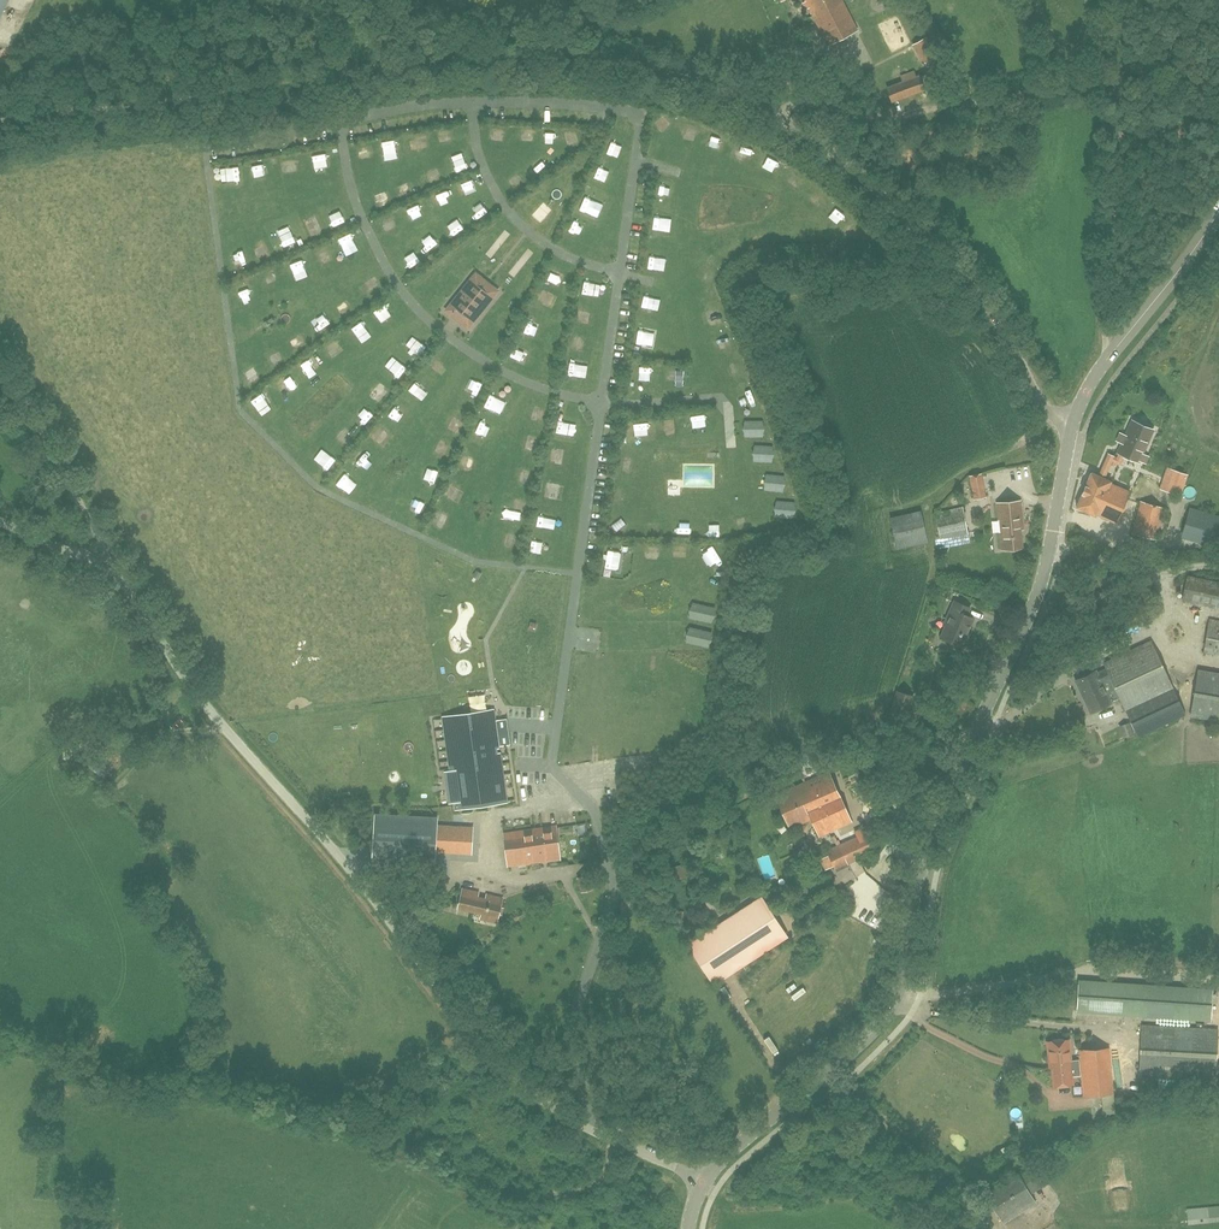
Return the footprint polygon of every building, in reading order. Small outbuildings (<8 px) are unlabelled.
[(8,0),(0,0),(0,16),(8,0)] [(811,11),(828,44),(856,30),(841,0),(805,0),(811,11)] [(913,46),(924,65),(928,63),(930,68),(941,62),(927,38),(913,46)] [(891,102),(931,87),(926,73),(916,77),(914,71),(901,76),(903,81),(886,88),(891,102)] [(662,115),(661,126),(670,127),(670,116),(662,115)] [(491,139),(506,138),(505,128),(491,129),(491,139)] [(443,130),(444,140),(454,139),(454,130),(443,130)] [(418,146),(430,144),(428,134),(416,136),(418,146)] [(716,134),(714,145),(727,147),(729,136),(716,134)] [(387,154),(398,150),(394,139),(383,142),(387,154)] [(605,150),(616,154),(621,143),(610,139),(605,150)] [(374,155),(374,144),(360,145),(361,156),(374,155)] [(327,155),(313,155),(312,169),(326,169),(327,155)] [(544,172),(553,166),(547,156),(538,162),(544,172)] [(283,160),(285,172),(295,170),(294,158),(283,160)] [(460,175),(472,170),(467,158),(455,163),(460,175)] [(610,174),(614,162),(601,159),(598,170),(610,174)] [(249,167),(251,177),(265,173),(263,164),(249,167)] [(224,170),(225,183),(239,182),(238,169),(224,170)] [(435,185),(446,181),(443,170),(431,174),(435,185)] [(519,191),(530,182),(526,176),(514,185),(519,191)] [(458,184),(462,194),(473,189),(469,179),(458,184)] [(412,185),(401,191),(406,199),(417,194),(412,185)] [(446,190),(436,196),(442,206),(452,200),(446,190)] [(490,199),(479,205),(484,215),(495,209),(490,199)] [(412,205),(416,216),(427,212),(423,201),(412,205)] [(582,201),(578,210),(589,215),(593,206),(582,201)] [(535,215),(543,222),(554,211),(546,203),(535,215)] [(335,229),(351,223),(346,211),(330,218),(335,229)] [(393,218),(381,224),(386,233),(398,227),(393,218)] [(452,227),(458,235),(469,229),(463,220),(452,227)] [(311,230),(312,237),(327,234),(326,227),(311,230)] [(583,245),(588,234),(571,227),(566,237),(583,245)] [(345,239),(350,252),(362,247),(357,234),(345,239)] [(298,239),(281,246),(284,253),(301,246),(298,239)] [(437,239),(428,245),(434,255),(444,248),(437,239)] [(315,253),(320,263),(331,258),(326,248),(315,253)] [(417,249),(407,257),(415,268),(425,261),(417,249)] [(265,250),(253,254),(257,264),(269,260),(265,250)] [(242,273),(245,262),(234,259),(231,270),(242,273)] [(292,263),(297,272),(304,269),(300,259),(292,263)] [(554,266),(548,279),(559,284),(565,272),(554,266)] [(273,282),(283,278),(279,268),(268,272),(273,282)] [(495,294),(494,294),(486,287),(484,290),(474,283),(476,280),(473,277),(449,308),(452,310),(454,308),(464,315),(461,318),(470,325),(495,294)] [(585,279),(584,290),(595,291),(596,280),(585,279)] [(242,295),(252,294),(251,282),(241,283),(242,295)] [(375,285),(364,289),(368,300),(379,296),(375,285)] [(540,297),(535,307),(546,312),(551,303),(540,297)] [(347,301),(338,310),(346,318),(355,310),(347,301)] [(385,322),(395,313),(387,304),(377,313),(385,322)] [(301,313),(309,312),(308,305),(300,305),(301,313)] [(590,320),(591,308),(579,307),(578,319),(590,320)] [(326,321),(314,330),(320,337),(332,328),(326,321)] [(527,323),(522,337),(534,342),(540,329),(527,323)] [(352,331),(357,341),(365,337),(360,327),(352,331)] [(413,346),(424,354),(432,344),(421,336),(413,346)] [(573,340),(571,350),(581,352),(584,342),(573,340)] [(294,358),(306,349),(302,343),(290,352),(294,358)] [(330,359),(339,351),(332,343),(322,351),(330,359)] [(517,343),(513,356),(525,360),(529,348),(517,343)] [(446,373),(450,362),(435,355),(430,366),(446,373)] [(280,360),(269,368),(273,373),(284,365),(280,360)] [(303,372),(313,365),(309,360),(299,367),(303,372)] [(405,360),(397,370),(406,377),(414,367),(405,360)] [(565,378),(576,381),(579,369),(569,366),(565,378)] [(254,374),(245,380),(251,390),(260,384),(254,374)] [(293,388),(286,377),(275,384),(283,395),(293,388)] [(414,400),(422,390),(414,383),(406,393),(414,400)] [(384,384),(376,394),(385,402),(393,392),(384,384)] [(473,385),(466,397),(476,403),(483,391),(473,385)] [(501,408),(506,397),(495,392),(490,403),(501,408)] [(259,396),(250,404),(258,412),(267,404),(259,396)] [(397,403),(391,412),(400,419),(407,411),(397,403)] [(365,408),(358,418),(368,424),(374,415),(365,408)] [(466,425),(469,413),(457,410),(454,423),(466,425)] [(545,428),(547,413),(540,412),(538,427),(545,428)] [(560,415),(559,423),(569,425),(570,417),(560,415)] [(477,428),(488,434),(493,424),(482,418),(477,428)] [(1112,457),(1111,461),(1119,464),(1123,455),(1139,462),(1153,430),(1132,421),(1118,453),(1119,454),(1117,459),(1112,457)] [(382,438),(387,429),(380,425),(374,433),(382,438)] [(349,448),(357,439),(348,430),(339,440),(349,448)] [(442,440),(437,452),(448,457),(454,445),(442,440)] [(365,448),(357,458),(365,466),(374,455),(365,448)] [(538,461),(539,451),(530,450),(529,460),(538,461)] [(461,463),(471,467),(476,455),(466,451),(461,463)] [(559,462),(560,452),(552,451),(551,461),(559,462)] [(1103,479),(1111,461),(1112,457),(1107,454),(1098,476),(1091,473),(1076,507),(1095,516),(1096,515),(1115,523),(1129,491),(1110,483),(1110,482),(1103,479)] [(330,471),(337,463),(327,455),(321,464),(330,471)] [(429,470),(425,483),(436,486),(440,474),(429,470)] [(1180,496),(1187,475),(1172,470),(1165,491),(1180,496)] [(351,487),(356,478),(344,472),(340,481),(351,487)] [(969,476),(974,500),(986,497),(981,473),(969,476)] [(1019,473),(1012,486),(1020,490),(1027,477),(1019,473)] [(524,476),(522,486),(534,489),(536,478),(524,476)] [(457,502),(461,493),(450,488),(445,497),(457,502)] [(416,512),(427,514),(430,501),(419,499),(416,512)] [(1000,520),(1001,533),(1000,533),(1002,550),(1023,547),(1021,530),(1023,530),(1020,501),(1012,502),(1012,504),(1005,505),(1005,503),(997,504),(998,520),(1000,520)] [(1156,539),(1164,508),(1141,502),(1133,533),(1156,539)] [(1218,523),(1218,515),(1189,507),(1180,538),(1212,547),(1218,523)] [(439,508),(434,518),(445,523),(451,513),(439,508)] [(940,538),(967,533),(962,508),(935,513),(940,538)] [(514,519),(524,522),(527,512),(517,509),(514,519)] [(899,550),(929,545),(923,511),(893,517),(899,550)] [(518,550),(521,537),(514,535),(511,549),(518,550)] [(1187,576),(1182,600),(1218,608),(1218,583),(1187,576)] [(1148,600),(1134,607),(1115,616),(1120,627),(1153,612),(1148,600)] [(960,646),(972,618),(966,615),(969,608),(954,601),(946,619),(948,620),(940,637),(960,646)] [(1209,619),(1203,654),(1218,657),(1218,621),(1209,619)] [(543,634),(541,649),(551,650),(553,635),(543,634)] [(1106,669),(1097,673),(1096,673),(1095,671),(1075,680),(1084,699),(1090,712),(1110,703),(1109,700),(1118,696),(1119,698),(1125,710),(1137,736),(1184,714),(1172,688),(1150,641),(1103,663),(1103,664),(1106,669)] [(1198,669),(1190,716),(1218,721),(1218,672),(1198,669)] [(494,711),(443,718),(447,749),(450,771),(455,803),(456,809),(507,801),(494,711)] [(828,772),(807,782),(775,796),(790,828),(811,819),(818,836),(850,822),(828,772)] [(436,826),(437,818),(423,818),(421,854),(435,855),(436,838),(436,826)] [(451,839),(450,853),(471,854),(472,828),(436,826),(436,838),(451,839)] [(538,862),(559,859),(556,826),(503,834),(507,865),(530,862),(532,865),(537,864),(538,862)] [(901,831),(899,838),(909,841),(912,835),(901,831)] [(850,868),(847,863),(874,851),(866,833),(856,837),(826,851),(828,856),(833,867),(834,869),(836,874),(850,868)] [(806,867),(814,879),(824,873),(816,860),(806,867)] [(581,892),(593,889),(589,874),(577,878),(581,892)] [(794,892),(803,905),(812,898),(803,885),(794,892)] [(497,922),(502,899),(486,895),(485,900),(478,899),(479,893),(463,889),(458,907),(482,913),(480,918),(497,922)] [(713,983),(786,935),(761,897),(688,945),(713,983)] [(511,915),(505,921),(513,928),(519,922),(511,915)] [(1078,980),(1076,1011),(1210,1020),(1212,989),(1078,980)] [(1214,1079),(1217,1029),(1142,1024),(1139,1075),(1214,1079)] [(1051,1061),(1052,1064),(1054,1087),(1073,1084),(1071,1063),(1069,1040),(1047,1043),(1049,1061),(1051,1061)] [(1083,1096),(1113,1093),(1109,1047),(1079,1050),(1083,1096)] [(1036,1203),(1029,1193),(1049,1181),(1038,1161),(975,1200),(981,1210),(991,1204),(1003,1223),(1036,1203)] [(1218,1221),(1218,1205),(1186,1208),(1188,1224),(1218,1221)]
